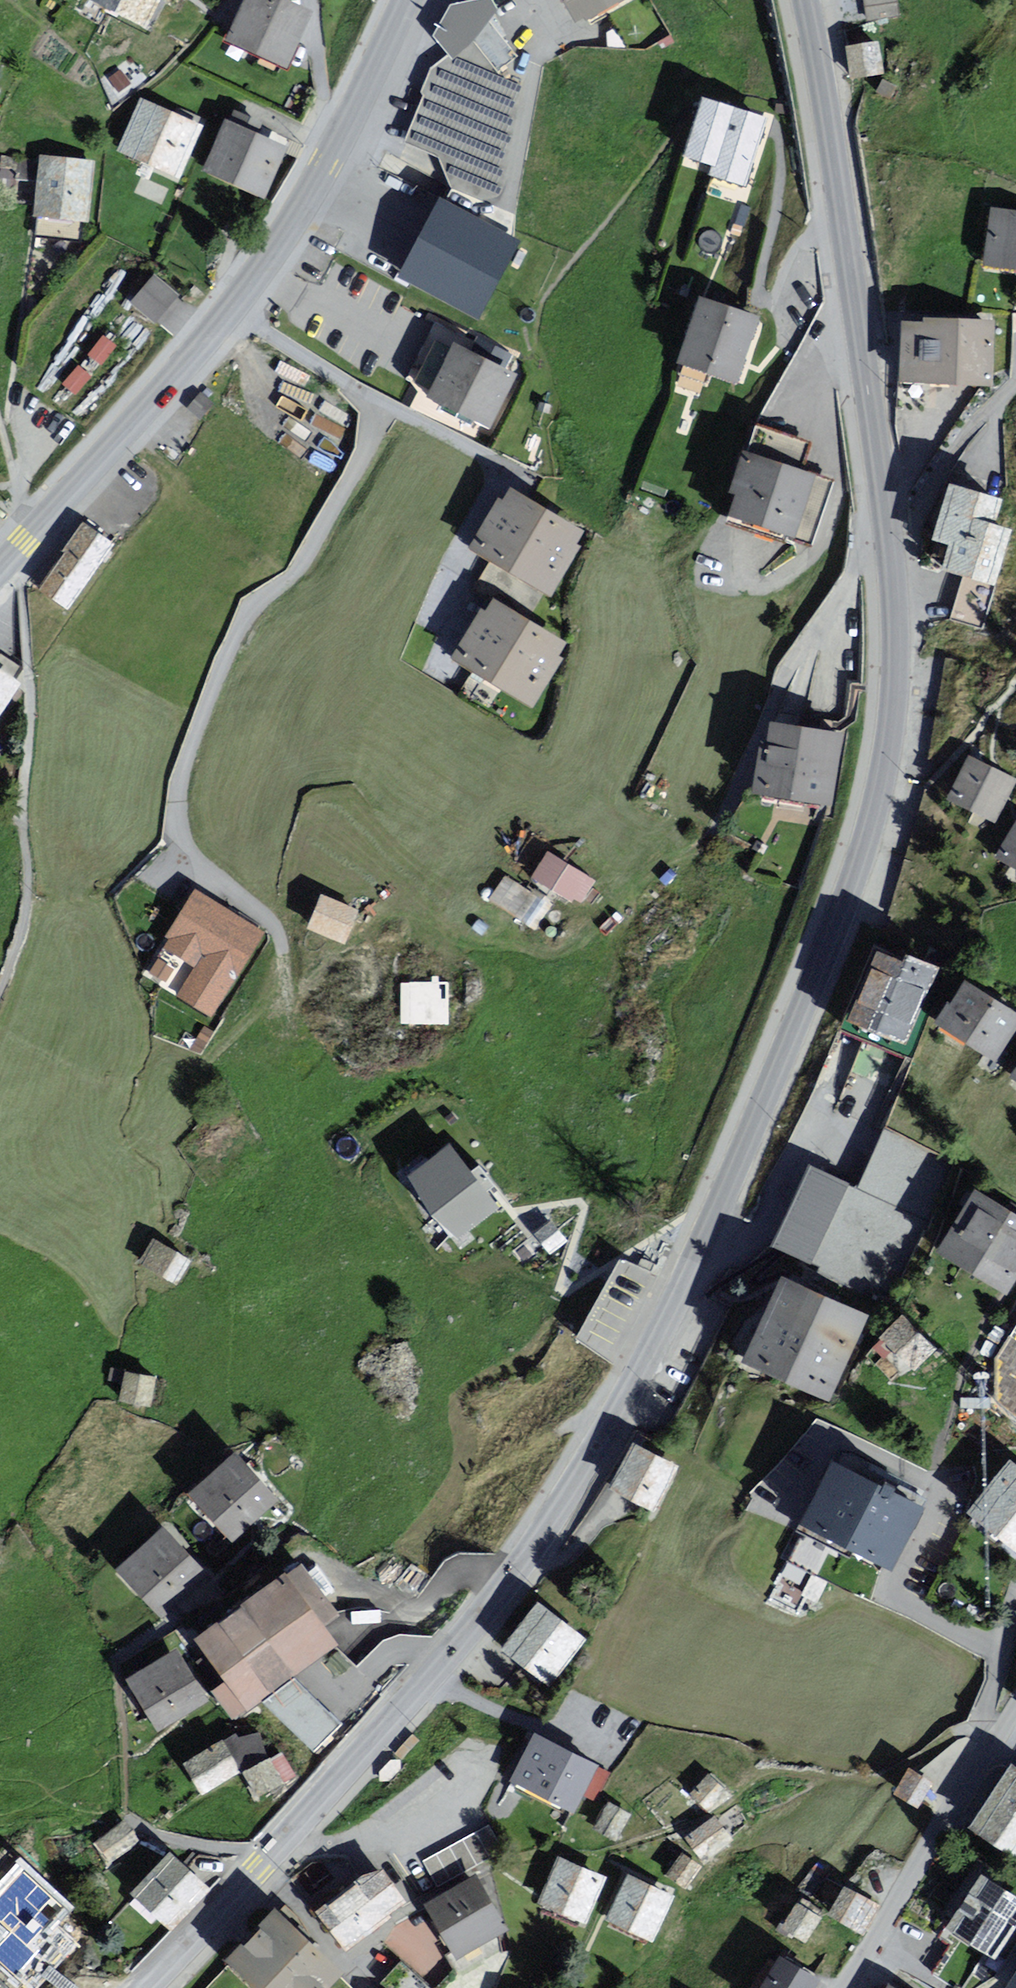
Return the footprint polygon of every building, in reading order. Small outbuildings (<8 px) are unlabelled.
[(146,22),(157,0),(103,0),(146,22)] [(308,12),(280,0),(250,0),(233,39),(285,62),(308,12)] [(404,143),(440,159),(452,192),(519,212),(543,68),(498,0),(465,0),(448,3),(433,35),(449,54),(433,64),(404,143)] [(571,29),(625,0),(556,0),(571,29)] [(867,21),(899,16),(897,0),(864,0),(867,21)] [(884,75),(879,42),(846,47),(851,80),(884,75)] [(768,125),(697,103),(680,156),(751,178),(768,125)] [(197,130),(145,105),(125,148),(177,173),(197,130)] [(283,148),(228,125),(209,170),(263,193),(283,148)] [(83,221),(91,164),(41,157),(33,214),(83,221)] [(0,170),(0,195),(9,196),(12,172),(0,170)] [(477,312),(514,241),(444,205),(408,276),(477,312)] [(988,208),(979,270),(1015,274),(1015,212),(988,208)] [(155,279),(137,302),(157,318),(175,295),(155,279)] [(735,387),(756,323),(696,304),(675,367),(735,387)] [(994,328),(906,325),(903,382),(992,385),(994,328)] [(512,377),(458,351),(436,396),(490,422),(512,377)] [(832,485),(740,456),(720,519),(811,548),(832,485)] [(989,580),(1010,506),(956,491),(936,565),(989,580)] [(578,534),(514,497),(483,549),(548,587),(578,534)] [(41,587),(71,607),(109,551),(79,531),(41,587)] [(561,646),(493,607),(465,656),(533,695),(561,646)] [(0,677),(0,711),(15,688),(0,677)] [(829,806),(840,737),(769,726),(758,795),(829,806)] [(1009,779),(969,758),(948,801),(987,821),(1009,779)] [(998,862),(1015,872),(1015,826),(998,862)] [(590,876),(546,852),(529,883),(573,906),(590,876)] [(546,904),(498,881),(487,905),(535,928),(546,904)] [(350,912),(316,897),(302,927),(336,943),(350,912)] [(199,900),(149,974),(202,1010),(252,936),(199,900)] [(928,981),(876,958),(849,1020),(902,1042),(928,981)] [(402,974),(402,1019),(450,1020),(451,975),(402,974)] [(968,987),(941,1030),(993,1061),(1015,1024),(1015,1017),(968,987)] [(455,1154),(420,1179),(457,1231),(492,1206),(455,1154)] [(857,1194),(825,1261),(888,1291),(920,1224),(857,1194)] [(974,1198),(944,1248),(1008,1287),(1015,1273),(1015,1223),(974,1198)] [(183,1264),(152,1243),(137,1266),(168,1286),(183,1264)] [(577,1335),(618,1354),(659,1267),(618,1248),(577,1335)] [(853,1318),(787,1287),(754,1357),(821,1388),(853,1318)] [(906,1297),(876,1328),(913,1364),(944,1333),(906,1297)] [(151,1380),(116,1371),(110,1393),(145,1402),(151,1380)] [(614,1485),(654,1506),(675,1467),(635,1446),(614,1485)] [(237,1457),(193,1495),(233,1540),(276,1502),(237,1457)] [(909,1503),(832,1461),(800,1519),(877,1561),(909,1503)] [(1010,1469),(978,1511),(1015,1540),(1015,1473),(1010,1469)] [(164,1531),(121,1571),(163,1615),(205,1574),(164,1531)] [(287,1575),(198,1639),(248,1708),(336,1644),(287,1575)] [(575,1638),(534,1606),(500,1649),(541,1681),(575,1638)] [(175,1652),(131,1678),(161,1728),(205,1702),(175,1652)] [(593,1764),(539,1736),(515,1782),(568,1810),(593,1764)] [(218,1740),(178,1766),(197,1795),(237,1769),(218,1740)] [(270,1752),(237,1769),(253,1798),(286,1780),(270,1752)] [(1011,1770),(975,1828),(1015,1853),(1015,1773),(1011,1770)] [(910,1773),(898,1794),(917,1805),(929,1784),(910,1773)] [(727,1797),(709,1778),(695,1792),(713,1811),(727,1797)] [(716,1820),(690,1838),(704,1858),(730,1840),(716,1820)] [(489,1825),(424,1861),(438,1887),(503,1851),(489,1825)] [(126,1826),(101,1843),(111,1859),(136,1842),(126,1826)] [(170,1856),(130,1895),(164,1929),(204,1890),(170,1856)] [(682,1856),(671,1874),(686,1884),(698,1865),(682,1856)] [(598,1877),(563,1863),(546,1903),(581,1918),(598,1877)] [(24,1869),(0,1895),(0,1927),(8,1935),(0,1943),(0,1963),(27,1987),(37,1987),(79,1943),(59,1925),(71,1913),(24,1869)] [(377,1871),(320,1913),(343,1945),(401,1904),(377,1871)] [(666,1895),(626,1879),(610,1920),(650,1936),(666,1895)] [(476,1880),(429,1906),(458,1957),(504,1931),(476,1880)] [(982,1881),(952,1933),(990,1955),(1015,1911),(1015,1900),(982,1881)] [(871,1909),(844,1892),(832,1912),(859,1928),(871,1909)] [(816,1920),(794,1907),(779,1932),(801,1945),(816,1920)] [(259,1987),(325,1987),(340,1971),(272,1910),(227,1959),(259,1987)] [(776,1960),(761,1987),(815,1987),(818,1982),(776,1960)]
